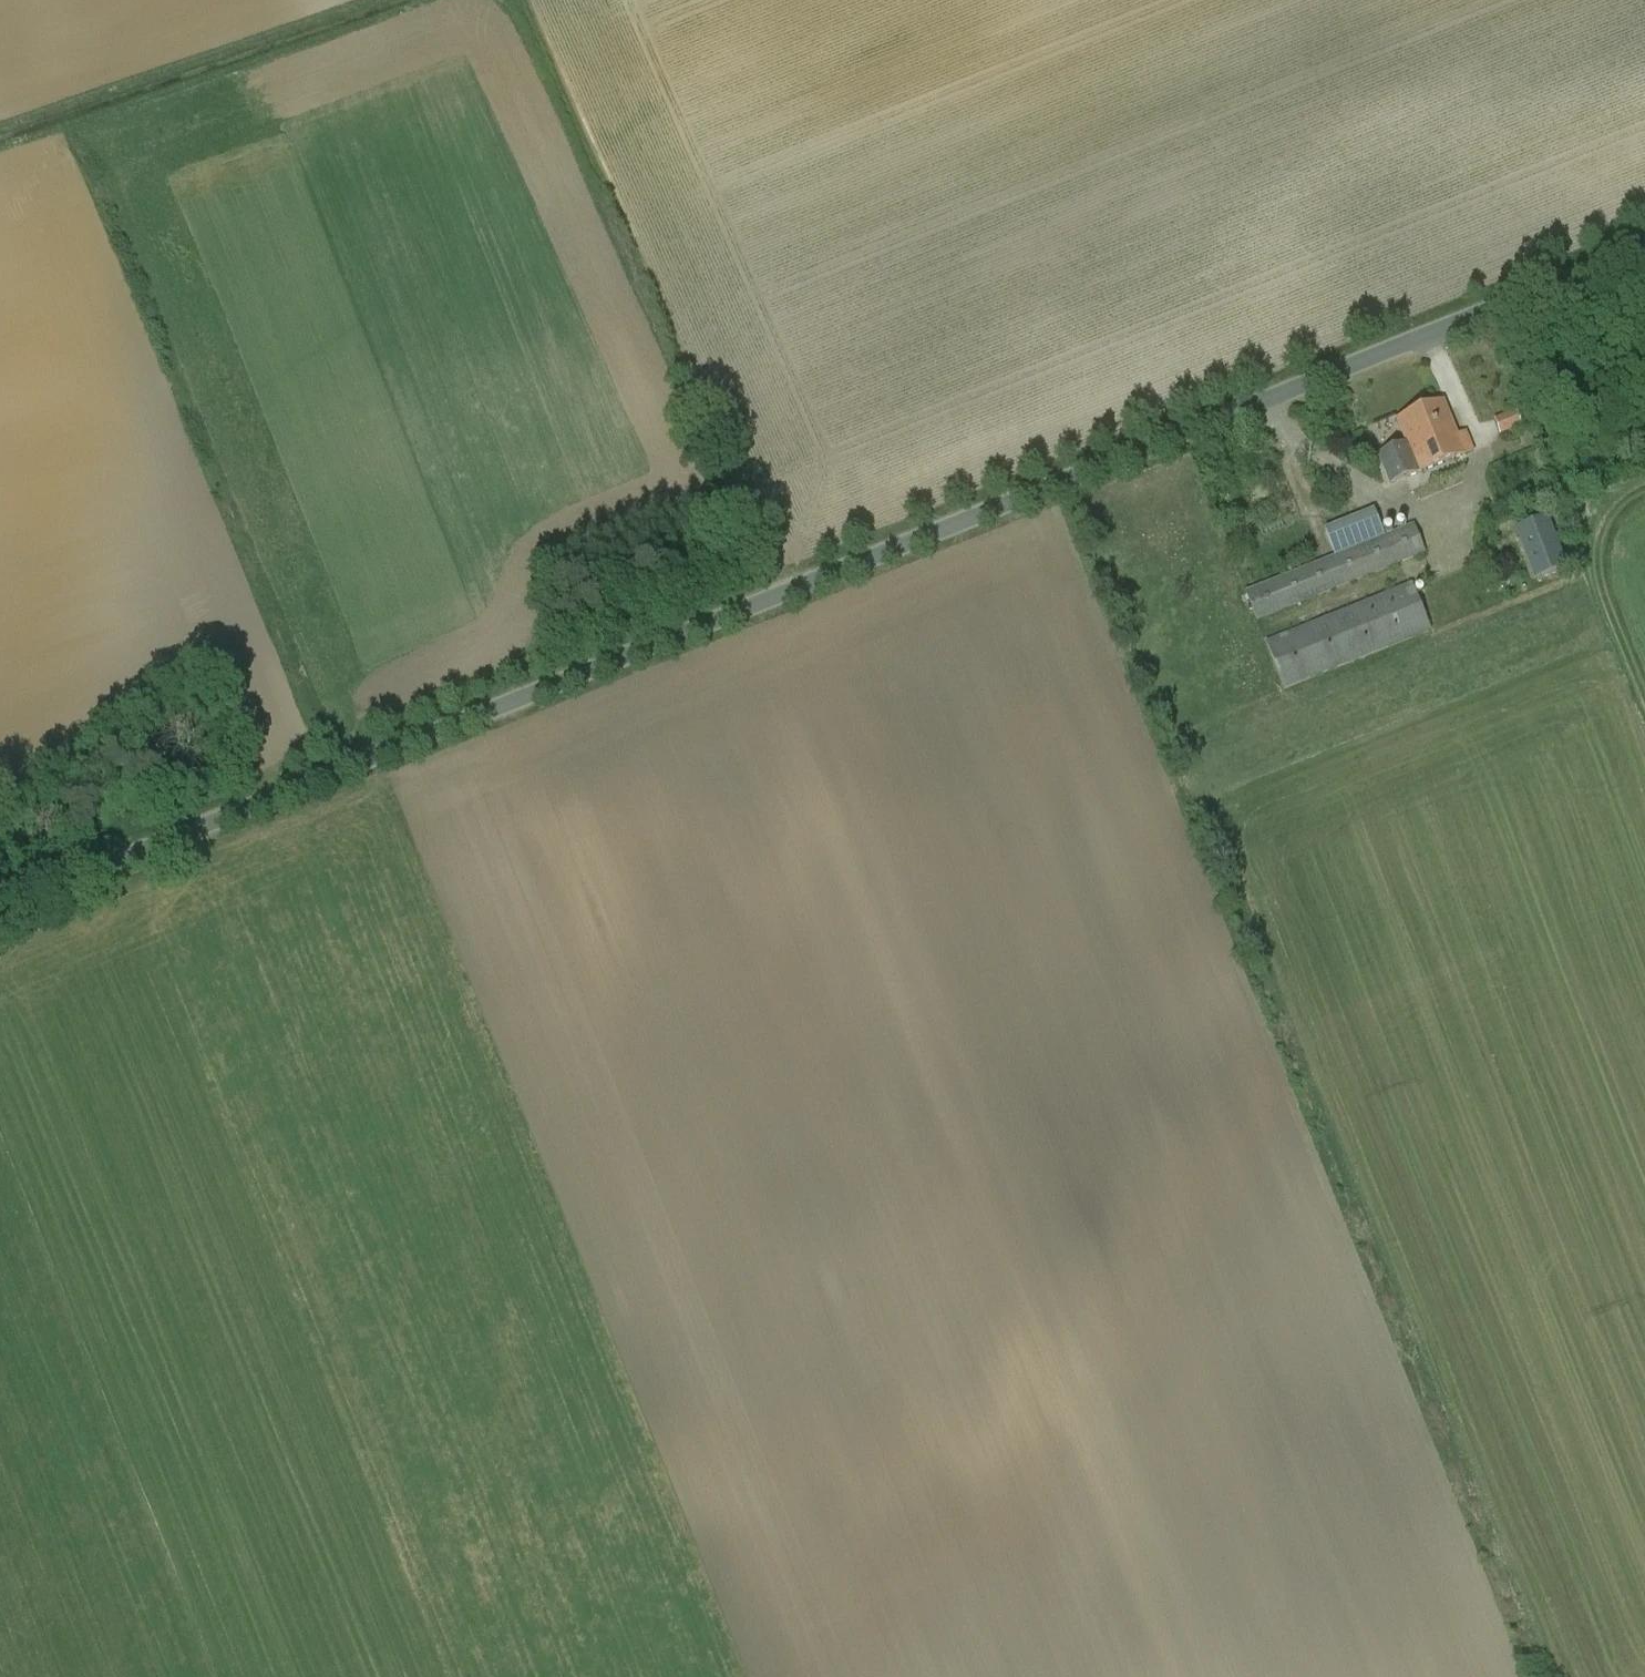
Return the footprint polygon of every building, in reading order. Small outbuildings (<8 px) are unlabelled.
[(1417,476),(1464,456),(1474,452),(1467,435),(1457,439),(1442,405),(1397,422),(1407,445),(1379,457),(1390,487),(1417,476)] [(1499,437),(1523,427),(1516,410),(1494,420),(1499,437)] [(1566,568),(1548,517),(1516,528),(1534,579),(1566,568)] [(1255,623),(1426,555),(1415,525),(1245,594),(1255,623)] [(1284,691),(1431,631),(1413,583),(1264,643),(1284,691)]
